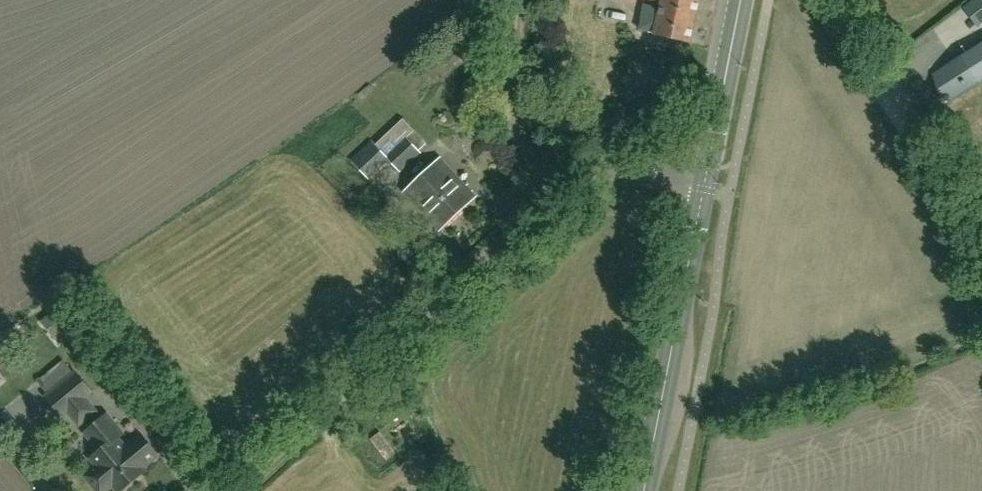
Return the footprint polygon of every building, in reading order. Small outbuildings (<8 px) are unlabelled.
[(700,0),(652,0),(663,2),(661,8),(645,5),(639,31),(691,42),(700,0)] [(981,80),(981,42),(935,71),(952,99),(981,80)] [(403,118),(374,145),(372,143),(352,162),(367,181),(389,161),(401,173),(421,153),(419,151),(427,143),(403,118)] [(474,198),(439,160),(405,191),(440,229),(474,198)] [(20,355),(37,340),(30,333),(13,348),(20,355)] [(78,425),(95,411),(84,398),(91,392),(75,373),(46,397),(62,416),(67,412),(78,425)] [(138,476),(117,452),(123,447),(116,439),(122,434),(106,415),(84,433),(99,451),(90,459),(97,466),(88,474),(90,476),(90,480),(92,484),(94,487),(97,489),(101,490),(102,490),(105,490),(112,485),(117,490),(120,490),(138,476)] [(117,452),(138,476),(144,471),(141,468),(157,455),(139,434),(123,447),(117,452)]
